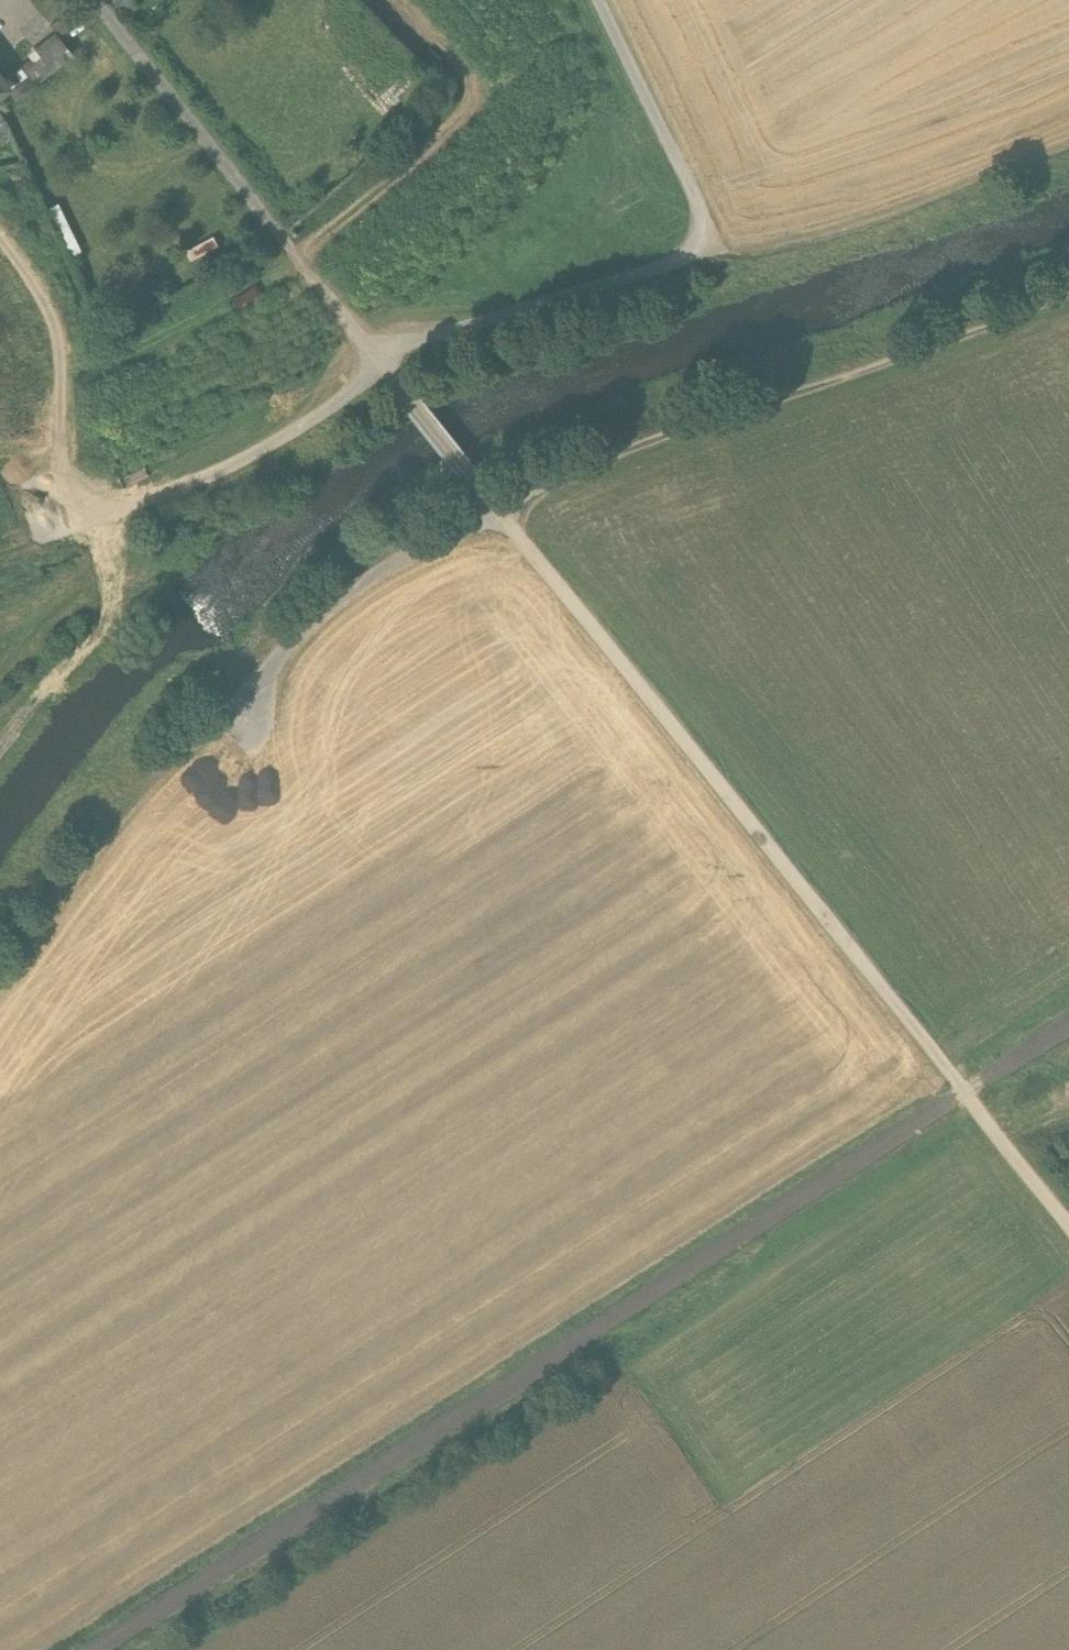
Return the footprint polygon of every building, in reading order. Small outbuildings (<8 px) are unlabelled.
[(15,88),(0,69),(0,100),(15,88)] [(58,202),(46,206),(64,255),(75,251),(58,202)]
